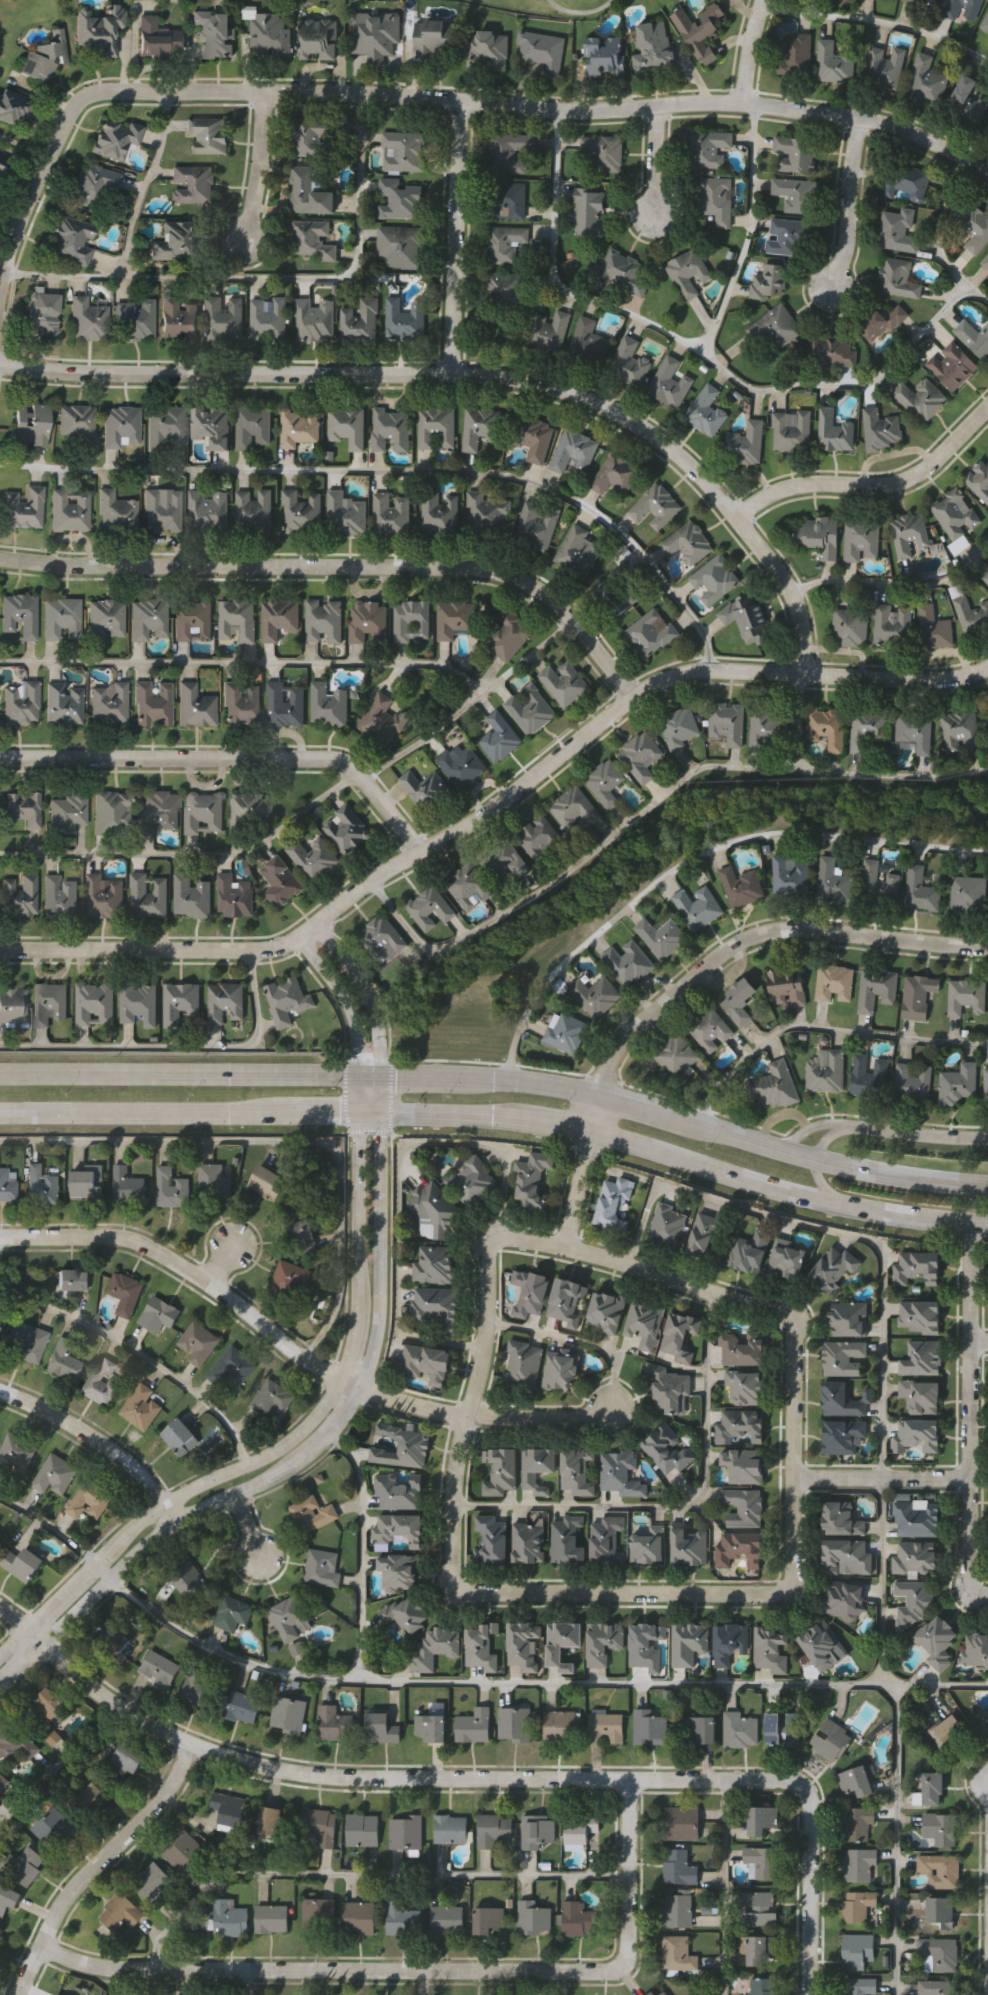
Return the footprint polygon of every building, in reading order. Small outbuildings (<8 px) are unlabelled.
[(922,8),(923,0),(939,0),(936,11),(922,8)] [(939,14),(945,0),(984,0),(975,22),(963,16),(967,7),(963,5),(956,21),(939,14)] [(719,1),(727,13),(715,21),(722,31),(711,38),(710,36),(705,39),(708,45),(711,43),(719,56),(705,66),(670,15),(683,7),(693,21),(696,20),(700,25),(704,22),(699,14),(719,1)] [(80,50),(80,43),(75,43),(76,9),(77,9),(78,6),(81,5),(84,5),(86,7),(87,9),(89,9),(88,16),(104,15),(104,3),(117,3),(117,6),(121,6),(121,9),(124,9),(124,27),(114,27),(113,36),(115,36),(115,56),(109,56),(109,57),(98,57),(98,50),(80,50)] [(232,13),(232,26),(237,27),(237,38),(232,38),(232,39),(228,39),(228,43),(235,44),(234,56),(217,56),(217,58),(201,58),(201,43),(204,43),(204,40),(197,40),(197,30),(200,30),(200,24),(191,23),(191,9),(211,9),(211,15),(219,15),(219,13),(232,13)] [(368,53),(352,53),(353,12),(401,12),(401,43),(394,43),(394,55),(385,55),(385,64),(368,63),(368,53)] [(979,29),(987,12),(987,34),(979,29)] [(167,28),(180,28),(180,55),(139,55),(139,13),(155,13),(155,27),(167,27),(167,28)] [(267,59),(250,59),(250,20),(257,20),(257,13),(280,14),(280,19),(284,19),(285,28),(290,28),(291,56),(275,57),(274,50),(268,50),(267,59)] [(417,50),(415,50),(415,22),(424,22),(424,18),(445,19),(445,22),(455,22),(455,53),(434,53),(434,65),(417,65),(417,50)] [(338,20),(337,40),(333,40),(333,44),(335,44),(335,59),(319,59),(319,53),(310,53),(310,59),(300,59),(300,54),(298,54),(298,19),(338,20)] [(665,19),(667,36),(669,36),(670,45),(675,45),(678,69),(663,70),(662,66),(648,68),(649,73),(635,75),(633,53),(641,52),(637,22),(665,19)] [(51,40),(49,30),(59,27),(67,59),(58,62),(57,55),(53,55),(50,60),(54,63),(45,83),(18,70),(28,49),(33,52),(32,45),(51,40)] [(519,29),(567,38),(559,79),(543,76),(546,63),(536,62),(535,65),(526,64),(526,61),(519,60),(522,44),(517,44),(519,29)] [(465,58),(466,33),(478,34),(478,30),(495,30),(495,34),(509,34),(509,58),(507,58),(507,71),(491,71),(491,58),(465,58)] [(811,74),(777,73),(778,59),(784,59),(784,55),(778,54),(779,36),(784,36),(785,33),(794,33),(794,30),(813,31),(811,74)] [(623,36),(622,51),(619,51),(619,55),(625,55),(625,76),(613,76),(613,71),(604,70),(604,66),(601,66),(601,76),(585,76),(586,37),(588,37),(588,36),(601,36),(601,40),(605,40),(605,36),(623,36)] [(821,78),(817,77),(818,36),(835,37),(834,53),(840,53),(840,50),(844,50),(844,46),(852,47),(851,51),(855,51),(854,79),(846,79),(846,81),(821,80),(821,78)] [(908,48),(897,91),(885,87),(886,85),(875,82),(874,86),(862,83),(873,43),(887,47),(885,56),(892,57),(895,45),(908,48)] [(949,76),(939,105),(925,100),(924,103),(908,98),(910,94),(905,93),(915,65),(913,64),(918,49),(934,55),(929,68),(949,76)] [(980,95),(987,99),(987,104),(975,130),(966,125),(967,122),(957,117),(956,119),(943,113),(964,73),(977,80),(969,94),(978,99),(980,95)] [(9,126),(0,122),(0,98),(3,90),(33,104),(25,121),(22,119),(20,123),(16,121),(14,126),(10,124),(9,126)] [(227,116),(227,130),(229,130),(229,154),(190,154),(190,139),(197,139),(197,133),(186,133),(186,116),(227,116)] [(340,135),(320,135),(320,141),(343,141),(343,156),(293,155),(294,140),(296,140),(296,135),(294,135),(294,125),(299,125),(299,117),(309,118),(309,119),(315,119),(315,118),(340,118),(340,135)] [(139,147),(128,144),(124,161),(89,152),(91,144),(93,144),(95,134),(100,135),(103,119),(118,122),(117,129),(125,131),(127,122),(143,126),(139,147)] [(383,169),(384,147),(382,147),(383,129),(428,132),(428,144),(423,144),(423,157),(427,158),(426,171),(383,169)] [(735,147),(726,147),(725,167),(688,166),(689,143),(692,143),(692,138),(690,138),(691,130),(735,131),(735,147)] [(537,134),(537,150),(517,149),(517,158),(528,159),(528,161),(530,161),(530,169),(527,169),(527,172),(490,171),(491,138),(493,139),(493,132),(537,134)] [(821,141),(820,154),(817,154),(816,157),(814,157),(813,162),(816,163),(815,172),(813,172),(812,175),(777,171),(779,153),(772,152),(774,135),(821,141)] [(622,136),(622,142),(624,142),(623,166),(621,166),(621,172),(592,171),(592,157),(581,156),(581,136),(603,137),(603,136),(622,136)] [(3,175),(0,174),(0,157),(10,162),(3,175)] [(934,173),(924,204),(908,199),(910,194),(897,190),(895,198),(883,194),(885,188),(882,187),(885,179),(883,178),(885,169),(888,170),(891,160),(934,173)] [(121,189),(106,185),(102,205),(86,201),(86,204),(71,201),(73,192),(70,191),(73,177),(77,178),(78,167),(83,168),(84,161),(125,170),(121,189)] [(171,198),(171,190),(175,190),(175,186),(187,186),(187,180),(172,180),(172,164),(214,165),(214,172),(216,172),(216,183),(214,183),(214,192),(216,192),(216,202),(173,202),(173,198),(171,198)] [(289,212),(290,178),(293,178),(293,168),(322,169),(320,194),(336,194),(335,215),(289,212)] [(727,200),(731,200),(731,228),(715,227),(715,215),(704,215),(704,208),(700,208),(700,199),(702,199),(703,187),(701,187),(701,178),(732,180),(732,192),(727,192),(727,200)] [(818,182),(817,188),(821,189),(819,208),(815,208),(815,215),(784,213),(785,198),(788,198),(788,195),(772,194),(773,179),(818,182)] [(379,218),(379,206),(389,207),(389,197),(380,196),(381,180),(401,180),(401,190),(406,191),(407,186),(423,187),(422,204),(420,204),(419,219),(379,218)] [(528,182),(527,218),(490,217),(491,205),(489,205),(490,193),(489,193),(489,181),(528,182)] [(573,233),(575,203),(572,203),(573,185),(595,187),(595,190),(605,191),(604,213),(598,212),(597,218),(604,218),(604,235),(573,233)] [(976,200),(987,213),(987,244),(976,256),(965,243),(975,234),(970,229),(965,233),(950,217),(954,213),(951,210),(958,204),(965,211),(976,200)] [(919,253),(879,246),(881,234),(879,234),(883,209),(901,212),(903,204),(918,207),(915,228),(909,227),(908,234),(922,236),(919,253)] [(92,248),(85,268),(71,263),(73,260),(61,255),(57,258),(50,256),(50,247),(56,245),(56,244),(51,245),(49,239),(52,235),(50,234),(54,223),(58,224),(62,215),(96,228),(92,239),(84,236),(81,244),(92,248)] [(769,234),(771,218),(814,222),(813,233),(807,232),(806,243),(801,243),(800,248),(798,247),(797,255),(765,252),(767,240),(776,241),(777,235),(769,234)] [(162,219),(196,220),(196,257),(177,257),(177,259),(150,258),(150,239),(161,239),(162,219)] [(331,236),(323,236),(323,239),(326,239),(326,244),(338,244),(338,261),(319,261),(319,255),(295,255),(295,246),(291,246),(291,236),(295,236),(295,232),(293,231),(293,219),(332,220),(331,236)] [(378,225),(426,226),(425,245),(420,245),(419,253),(423,253),(423,269),(403,269),(403,266),(386,265),(386,260),(377,260),(378,225)] [(531,227),(531,241),(515,241),(515,244),(519,244),(518,262),(488,261),(489,226),(531,227)] [(686,303),(664,268),(669,265),(669,263),(696,246),(715,277),(703,284),(697,274),(691,278),(700,294),(686,303)] [(609,286),(590,276),(596,263),(603,266),(612,247),(622,252),(621,255),(628,258),(630,255),(641,261),(641,262),(646,265),(641,277),(652,283),(644,298),(627,290),(628,287),(612,279),(609,286)] [(924,284),(922,299),(879,291),(881,278),(879,277),(881,265),(885,265),(887,255),(914,260),(911,273),(908,272),(906,281),(924,284)] [(764,262),(790,264),(788,288),(784,287),(783,295),(765,294),(764,299),(749,297),(751,282),(754,282),(755,273),(763,273),(764,262)] [(532,273),(531,287),(525,287),(524,302),(516,301),(516,312),(492,311),(493,288),(486,288),(487,276),(488,276),(488,270),(532,273)] [(60,312),(58,312),(55,316),(57,321),(57,328),(57,331),(48,337),(46,334),(43,337),(40,334),(40,336),(32,327),(26,334),(18,334),(19,326),(27,319),(24,314),(26,311),(21,305),(25,299),(25,296),(32,289),(33,292),(60,292),(60,312)] [(110,305),(109,340),(69,340),(69,294),(89,294),(89,305),(110,305)] [(198,304),(198,342),(182,341),(182,339),(175,339),(175,337),(161,337),(162,295),(179,296),(178,310),(185,311),(185,304),(198,304)] [(379,313),(379,342),(342,342),(342,308),(354,308),(354,316),(361,316),(361,296),(380,296),(380,313),(379,313)] [(427,301),(426,336),(411,335),(411,340),(397,339),(397,335),(385,334),(387,296),(402,297),(401,310),(412,311),(412,301),(427,301)] [(244,298),(244,340),(224,340),(224,343),(206,343),(206,297),(222,298),(222,310),(228,310),(229,298),(244,298)] [(288,298),(287,341),(275,341),(275,339),(270,339),(270,337),(266,336),(266,344),(250,344),(250,300),(265,301),(265,311),(272,311),(272,298),(288,298)] [(155,299),(155,339),(135,339),(134,342),(120,342),(121,322),(115,322),(115,302),(132,302),(132,306),(139,307),(139,299),(155,299)] [(335,302),(335,340),(326,340),(326,342),(298,342),(297,319),(294,319),(294,299),(312,299),(312,308),(321,308),(321,302),(335,302)] [(805,330),(780,348),(771,335),(758,344),(747,327),(784,300),(805,330)] [(892,331),(887,327),(874,342),(861,330),(882,305),(891,313),(899,303),(912,314),(900,328),(897,326),(892,331)] [(573,313),(560,355),(526,343),(536,310),(549,314),(547,319),(554,322),(558,309),(573,313)] [(612,337),(603,369),(567,358),(580,312),(598,318),(594,331),(612,337)] [(978,332),(987,323),(987,361),(984,365),(952,330),(966,318),(978,332)] [(857,366),(821,365),(822,362),(805,361),(806,347),(812,347),(813,334),(841,335),(841,338),(848,338),(848,343),(852,343),(852,350),(858,350),(857,366)] [(642,388),(631,383),(630,386),(607,375),(625,335),(641,342),(634,357),(638,360),(640,357),(643,358),(644,356),(651,359),(650,362),(653,363),(642,388)] [(942,352),(951,341),(979,367),(955,392),(926,365),(934,356),(941,362),(946,356),(942,352)] [(667,354),(681,362),(672,379),(678,383),(683,373),(695,380),(678,411),(646,392),(667,354)] [(928,376),(950,398),(945,403),(947,405),(931,422),(929,420),(924,424),(892,393),(905,380),(917,393),(919,391),(917,389),(919,386),(918,384),(924,378),(925,379),(928,376)] [(707,382),(720,391),(710,406),(715,409),(717,406),(720,408),(721,407),(728,412),(726,413),(729,415),(712,438),(705,433),(703,436),(680,419),(707,382)] [(50,404),(46,447),(31,445),(31,442),(19,441),(19,443),(9,443),(10,431),(11,431),(14,405),(25,406),(25,411),(28,411),(29,402),(50,404)] [(94,405),(94,447),(78,447),(78,435),(59,435),(59,404),(67,405),(67,402),(87,403),(87,405),(94,405)] [(186,442),(171,442),(171,436),(164,436),(163,450),(147,449),(148,406),(158,406),(158,408),(162,408),(162,404),(186,405),(186,442)] [(120,450),(103,450),(103,411),(108,411),(108,409),(115,409),(115,406),(129,406),(129,409),(141,409),(141,445),(125,445),(126,439),(120,439),(120,450)] [(349,452),(349,437),(342,437),(342,442),(329,442),(328,406),(340,406),(340,409),(346,409),(346,406),(360,406),(360,408),(367,408),(367,452),(349,452)] [(456,448),(442,448),(442,435),(434,435),(434,450),(418,450),(419,408),(425,408),(425,406),(447,407),(447,408),(457,409),(456,448)] [(857,421),(856,451),(819,449),(820,406),(835,406),(835,425),(841,425),(842,420),(857,421)] [(863,408),(879,406),(881,418),(886,418),(886,415),(900,414),(902,429),(904,429),(905,439),(898,440),(898,442),(892,442),(892,446),(881,447),(881,453),(867,454),(863,408)] [(273,445),(257,445),(257,435),(253,435),(253,451),(236,451),(237,407),(273,407),(273,445)] [(394,452),(394,439),(388,439),(388,452),(372,452),(372,432),(374,432),(375,407),(387,407),(387,412),(406,412),(406,415),(409,415),(409,427),(412,427),(412,435),(411,435),(410,452),(394,452)] [(211,450),(211,437),(205,437),(205,440),(192,440),(192,408),(231,408),(231,451),(211,450)] [(320,423),(322,423),(322,443),(298,443),(298,450),(282,450),(282,408),(292,408),(292,413),(303,413),(303,417),(308,417),(308,414),(320,414),(320,423)] [(467,408),(503,412),(500,443),(489,442),(489,437),(480,436),(478,454),(463,452),(467,408)] [(813,411),(811,451),(803,451),(803,454),(781,453),(782,450),(773,449),(774,429),(772,428),(773,411),(789,412),(788,425),(797,426),(798,411),(813,411)] [(526,461),(531,448),(524,445),(523,449),(509,445),(519,414),(524,416),(525,414),(538,418),(537,420),(551,425),(550,427),(556,429),(544,467),(526,461)] [(748,419),(765,420),(763,463),(758,463),(758,466),(736,465),(736,462),(731,461),(732,457),(726,457),(728,431),(742,432),(742,435),(747,436),(748,419)] [(566,428),(570,430),(571,428),(592,438),(591,440),(600,444),(586,476),(574,471),(579,461),(571,458),(564,475),(548,468),(566,428)] [(642,469),(623,497),(612,490),(615,487),(610,483),(602,495),(588,485),(609,455),(607,454),(612,448),(642,469)] [(982,460),(987,466),(987,505),(963,481),(971,472),(975,476),(978,473),(974,468),(982,460)] [(683,507),(659,532),(650,523),(657,515),(652,510),(640,523),(628,512),(656,482),(660,486),(662,483),(673,493),(671,495),(683,507)] [(954,541),(930,504),(939,497),(941,500),(948,496),(946,493),(960,483),(967,494),(958,500),(960,504),(967,499),(972,507),(975,505),(984,520),(972,528),(967,521),(962,525),(967,532),(954,541)] [(25,485),(45,485),(45,501),(43,501),(42,528),(1,527),(2,490),(18,491),(18,501),(25,501),(25,485)] [(138,499),(137,529),(127,529),(127,533),(117,533),(117,530),(100,529),(101,514),(96,514),(97,487),(112,487),(112,498),(138,499)] [(67,488),(67,491),(89,491),(89,531),(79,532),(79,529),(65,529),(65,532),(50,532),(50,488),(67,488)] [(183,490),(182,533),(170,532),(170,529),(161,529),(161,534),(146,534),(146,513),(144,513),(145,488),(183,490)] [(230,490),(230,528),(220,528),(220,531),(191,530),(191,507),(188,507),(188,488),(206,488),(206,497),(213,497),(213,490),(230,490)] [(274,488),(273,532),(260,532),(260,528),(254,528),(254,533),(237,532),(237,489),(252,490),(252,499),(259,499),(259,488),(274,488)] [(323,492),(322,535),(309,535),(310,528),(306,528),(306,530),(297,530),(297,534),(285,534),(286,505),(282,505),(283,488),(300,488),(299,500),(309,500),(309,492),(323,492)] [(368,500),(367,532),(360,532),(360,535),(348,535),(348,533),(333,532),(333,528),(328,528),(329,488),(345,489),(345,499),(368,500)] [(461,494),(460,533),(420,533),(420,524),(423,524),(424,489),(440,490),(440,503),(447,503),(447,494),(461,494)] [(514,499),(513,515),(505,514),(505,532),(486,531),(486,534),(470,533),(471,506),(467,506),(467,489),(485,489),(485,498),(514,499)] [(411,496),(411,534),(388,534),(388,532),(374,532),(375,491),(391,491),(391,504),(396,504),(396,496),(411,496)] [(563,512),(548,553),(513,540),(520,521),(518,521),(527,497),(543,503),(539,515),(545,518),(549,507),(563,512)] [(913,556),(899,559),(891,520),(896,519),(895,517),(901,516),(901,513),(909,511),(910,514),(916,512),(916,514),(924,512),(931,544),(919,547),(917,539),(910,540),(913,556)] [(880,558),(865,557),(866,548),(862,548),(862,561),(844,560),(847,514),(857,515),(857,519),(870,519),(870,516),(882,517),(880,558)] [(839,562),(823,561),(824,548),(795,546),(796,527),(806,528),(806,520),(818,521),(818,517),(832,517),(831,521),(841,521),(839,562)] [(682,560),(684,558),(682,555),(684,553),(681,549),(669,557),(658,543),(691,518),(696,524),(698,523),(704,530),(702,531),(711,542),(709,544),(714,550),(691,568),(688,564),(686,566),(682,560)] [(575,521),(592,531),(584,544),(588,547),(592,538),(606,546),(587,578),(576,571),(574,575),(564,569),(566,566),(554,558),(575,521)] [(712,609),(701,597),(709,590),(704,584),(698,589),(689,578),(721,550),(731,562),(726,566),(728,569),(732,565),(745,580),(712,609)] [(649,592),(616,619),(592,589),(622,565),(631,576),(620,585),(625,592),(639,581),(649,592)] [(769,624),(766,625),(772,639),(758,645),(757,640),(750,644),(739,619),(726,625),(717,613),(748,589),(756,602),(761,601),(769,624)] [(979,601),(987,598),(987,628),(983,630),(981,634),(976,635),(973,635),(972,632),(966,634),(953,597),(968,592),(973,609),(981,606),(979,601)] [(1,631),(1,594),(36,595),(36,641),(20,641),(20,621),(13,621),(13,631),(1,631)] [(44,639),(44,597),(57,597),(57,595),(80,596),(80,636),(67,636),(67,633),(60,633),(60,639),(44,639)] [(90,641),(90,599),(104,599),(104,596),(113,596),(113,599),(126,599),(125,635),(109,635),(109,628),(105,628),(104,641),(90,641)] [(152,635),(152,629),(148,629),(148,640),(131,640),(132,601),(137,601),(137,599),(144,599),(144,597),(168,597),(168,635),(152,635)] [(263,641),(263,600),(270,600),(270,597),(278,597),(278,599),(292,599),(292,600),(299,600),(299,629),(279,629),(279,641),(263,641)] [(239,643),(239,625),(232,625),(232,638),(219,638),(219,636),(219,600),(234,600),(234,598),(248,598),(248,601),(255,601),(256,643),(239,643)] [(341,643),(327,643),(327,632),(320,632),(320,641),(306,641),(306,598),(319,598),(319,606),(323,606),(323,604),(328,604),(328,600),(341,600),(341,643)] [(211,638),(198,638),(198,631),(190,631),(190,638),(176,638),(176,601),(183,601),(183,599),(196,599),(196,602),(203,602),(203,599),(211,599),(211,638)] [(455,629),(455,640),(437,640),(437,601),(451,601),(451,599),(467,599),(467,602),(475,602),(475,629),(455,629)] [(430,600),(430,637),(411,637),(411,642),(394,642),(394,603),(403,603),(403,600),(430,600)] [(366,603),(380,603),(380,607),(387,607),(387,642),(373,642),(373,634),(365,634),(365,645),(349,645),(349,623),(351,623),(351,608),(355,608),(355,604),(359,601),(362,601),(365,605),(365,606),(366,607),(366,603)] [(911,645),(874,643),(876,602),(894,603),(893,617),(898,618),(899,606),(913,606),(911,645)] [(923,648),(919,604),(933,603),(935,621),(952,619),(954,645),(923,648)] [(871,609),(868,643),(860,642),(860,645),(839,644),(839,641),(832,641),(835,606),(871,609)] [(662,648),(645,661),(636,649),(638,647),(633,640),(632,641),(624,630),(656,607),(668,624),(672,620),(684,635),(664,650),(662,648)] [(508,664),(488,647),(493,641),(489,638),(500,626),(503,628),(507,624),(502,620),(510,610),(535,632),(508,664)] [(564,709),(537,675),(550,665),(560,677),(562,675),(557,669),(569,659),(591,687),(564,709)] [(24,680),(39,679),(39,708),(37,708),(37,720),(28,720),(28,724),(17,724),(17,722),(13,722),(13,725),(3,725),(3,686),(18,686),(18,695),(24,695),(24,680)] [(171,725),(161,725),(161,721),(150,721),(150,724),(135,724),(135,718),(137,718),(137,702),(133,702),(133,679),(150,679),(150,693),(156,693),(156,681),(171,681),(171,725)] [(217,724),(178,724),(178,679),(197,679),(197,693),(217,693),(217,724)] [(127,680),(127,724),(91,724),(91,685),(105,685),(105,692),(113,692),(113,680),(127,680)] [(260,722),(241,722),(241,721),(239,721),(239,725),(224,725),(225,704),(221,704),(221,680),(238,680),(238,694),(247,694),(247,685),(260,685),(260,722)] [(83,686),(83,724),(59,724),(59,721),(46,721),(46,681),(64,681),(64,693),(69,693),(69,686),(83,686)] [(284,681),(284,686),(294,686),(294,684),(299,684),(299,685),(303,685),(304,724),(268,724),(268,695),(266,695),(266,681),(284,681)] [(347,726),(325,726),(325,723),(311,722),(312,681),(327,682),(326,695),(333,695),(333,691),(348,691),(347,726)] [(532,682),(558,714),(529,737),(503,704),(515,694),(524,706),(529,702),(521,691),(532,682)] [(387,711),(394,715),(396,712),(399,714),(400,712),(401,713),(407,711),(409,716),(410,717),(402,731),(399,729),(387,746),(368,736),(370,734),(366,732),(364,735),(356,730),(379,690),(393,699),(387,711)] [(746,702),(744,747),(727,747),(727,736),(708,735),(709,703),(716,703),(716,701),(728,701),(728,705),(733,705),(733,702),(746,702)] [(753,705),(764,706),(764,709),(773,709),(773,714),(780,714),(780,712),(789,712),(789,719),(791,719),(791,741),(776,740),(776,751),(767,751),(767,746),(751,746),(753,705)] [(671,751),(657,718),(663,716),(663,714),(681,707),(683,710),(691,706),(702,733),(684,740),(686,745),(671,751)] [(829,753),(830,736),(820,735),(819,742),(805,741),(808,707),(818,708),(818,711),(830,712),(830,708),(838,709),(838,713),(845,713),(844,727),(846,727),(843,754),(829,753)] [(982,749),(967,752),(965,739),(960,739),(962,750),(947,752),(941,715),(954,713),(954,709),(968,707),(969,711),(975,710),(982,749)] [(524,741),(496,763),(478,741),(492,730),(495,733),(497,731),(487,718),(498,708),(524,741)] [(852,710),(860,710),(860,708),(882,709),(882,712),(888,712),(887,741),(879,740),(879,743),(871,742),(872,736),(867,736),(867,753),(851,752),(852,710)] [(914,754),(915,742),(895,740),(897,714),(902,714),(902,711),(926,713),(926,714),(933,715),(930,756),(914,754)] [(657,776),(644,787),(615,754),(622,748),(621,746),(637,731),(640,735),(646,729),(666,752),(649,766),(657,776)] [(488,769),(461,791),(436,759),(449,749),(451,752),(460,745),(464,751),(470,746),(488,769)] [(619,800),(609,809),(585,779),(590,775),(588,773),(604,759),(606,761),(610,758),(625,777),(611,789),(619,800)] [(453,791),(426,813),(399,780),(412,769),(427,788),(433,783),(429,778),(437,771),(453,791)] [(604,816),(590,826),(582,815),(578,817),(580,820),(576,823),(577,825),(569,831),(551,806),(555,803),(554,802),(574,786),(575,787),(580,784),(604,816)] [(129,825),(125,825),(125,834),(94,833),(95,788),(116,789),(116,790),(133,790),(132,804),(125,804),(125,809),(129,809),(129,825)] [(179,828),(164,828),(164,822),(156,822),(156,834),(139,834),(139,817),(143,817),(143,792),(152,792),(152,788),(168,788),(167,792),(179,792),(179,828)] [(87,823),(75,823),(75,832),(50,832),(50,797),(64,797),(65,793),(70,793),(70,789),(87,789),(87,823)] [(39,829),(25,829),(25,817),(1,817),(1,805),(3,805),(3,791),(14,791),(14,794),(25,794),(25,796),(27,796),(27,791),(39,791),(39,829)] [(223,791),(223,830),(200,830),(200,834),(184,834),(185,791),(195,791),(195,793),(211,793),(211,791),(223,791)] [(230,833),(231,792),(263,792),(263,799),(266,799),(266,803),(274,803),(273,818),(265,818),(265,821),(247,821),(247,833),(230,833)] [(345,856),(324,827),(335,819),(339,825),(344,822),(336,811),(348,802),(367,826),(365,827),(372,836),(345,856)] [(571,844),(558,855),(550,844),(545,848),(553,858),(542,868),(518,839),(525,833),(521,829),(531,820),(537,826),(538,825),(534,820),(544,811),(571,844)] [(311,883),(286,849),(297,840),(307,854),(314,849),(312,846),(314,845),(312,842),(321,835),(340,861),(311,883)] [(534,869),(522,879),(512,866),(508,870),(512,875),(500,884),(480,859),(509,837),(534,869)] [(304,885),(288,897),(290,899),(283,905),(282,904),(277,907),(264,890),(272,884),(260,868),(280,853),(304,885)] [(808,862),(810,896),(794,897),(794,896),(774,897),(772,856),(787,855),(788,869),(793,869),(793,863),(808,862)] [(821,855),(837,857),(835,868),(842,869),(841,876),(855,878),(851,903),(814,897),(821,855)] [(879,860),(877,879),(888,881),(889,873),(901,875),(898,904),(888,903),(888,906),(867,903),(867,900),(859,899),(864,858),(879,860)] [(485,902),(479,894),(473,898),(479,905),(469,913),(445,881),(472,859),(497,892),(485,902)] [(910,862),(926,864),(924,884),(943,886),(940,911),(928,910),(929,907),(919,906),(919,909),(905,908),(910,862)] [(767,896),(735,909),(719,870),(732,865),(738,880),(744,877),(742,874),(756,868),(767,896)] [(1,877),(14,877),(14,888),(21,888),(21,871),(36,871),(36,913),(30,913),(30,914),(1,914),(1,877)] [(123,917),(101,917),(101,914),(87,914),(87,872),(103,872),(103,888),(109,888),(109,878),(123,878),(123,917)] [(147,872),(147,877),(168,877),(168,917),(131,917),(131,886),(130,886),(129,872),(147,872)] [(176,913),(175,872),(190,872),(191,887),(197,887),(197,881),(212,881),(212,917),(187,917),(187,913),(176,913)] [(44,917),(44,873),(60,873),(60,888),(64,888),(64,879),(77,879),(77,917),(44,917)] [(254,881),(253,917),(225,917),(225,911),(218,911),(218,873),(233,873),(233,887),(239,887),(239,881),(254,881)] [(953,875),(987,876),(987,894),(987,911),(977,910),(977,913),(957,913),(957,909),(952,909),(953,875)] [(726,911),(710,922),(708,919),(706,920),(707,922),(702,926),(703,928),(696,933),(672,898),(684,889),(694,903),(701,899),(696,892),(707,884),(726,911)] [(458,913),(446,923),(436,910),(432,914),(439,923),(428,932),(404,903),(412,896),(415,899),(430,887),(431,888),(435,885),(458,913)] [(410,944),(381,965),(357,934),(367,926),(365,924),(378,914),(381,917),(386,913),(410,944)] [(662,961),(634,927),(646,917),(657,931),(673,918),(690,938),(662,961)] [(659,966),(646,977),(643,974),(637,980),(636,978),(627,985),(602,955),(615,944),(624,955),(629,952),(624,946),(635,936),(659,966)] [(851,1002),(839,1000),(840,992),(833,991),(831,1002),(815,998),(821,963),(826,964),(826,963),(850,967),(850,968),(857,970),(851,1002)] [(810,1003),(791,1006),(789,994),(787,995),(788,1003),(778,1004),(777,999),(768,1000),(764,971),(797,967),(797,970),(805,969),(810,1003)] [(898,1004),(883,1003),(883,993),(877,993),(875,1014),(858,1013),(861,967),(900,969),(898,1004)] [(944,978),(943,991),(929,990),(928,1001),(930,1001),(929,1021),(901,1019),(904,974),(917,975),(917,973),(931,974),(931,977),(944,978)] [(277,1030),(269,1007),(271,1006),(264,987),(278,981),(279,984),(286,981),(285,980),(296,975),(305,996),(311,994),(316,1006),(296,1013),(295,1009),(287,1012),(292,1025),(277,1030)] [(747,975),(759,989),(747,999),(750,1004),(746,1007),(754,1016),(742,1026),(723,1002),(731,996),(727,991),(747,975)] [(605,976),(623,998),(596,1020),(569,987),(580,978),(589,989),(605,976)] [(987,1012),(973,1011),(973,1004),(963,1004),(963,1016),(949,1016),(950,978),(987,979),(987,1012)] [(34,1027),(34,982),(67,981),(67,1018),(54,1018),(54,1007),(50,1007),(50,1027),(34,1027)] [(87,982),(87,984),(102,984),(102,982),(113,982),(112,1022),(91,1022),(91,1026),(77,1025),(77,981),(87,982)] [(121,1022),(120,983),(134,982),(134,989),(139,989),(139,988),(142,987),(142,985),(154,985),(155,1027),(143,1027),(143,1016),(135,1016),(135,1022),(121,1022)] [(165,1026),(164,983),(199,982),(199,1014),(188,1014),(188,1007),(179,1007),(180,1026),(165,1026)] [(0,987),(0,983),(18,983),(18,986),(26,986),(27,1021),(14,1021),(14,1026),(6,1026),(6,1022),(0,1022),(0,987)] [(209,1024),(208,985),(220,984),(220,983),(243,983),(244,1020),(230,1020),(230,1010),(222,1010),(222,1023),(209,1024)] [(736,1032),(724,1043),(718,1036),(714,1039),(721,1047),(711,1056),(686,1028),(702,1014),(703,1016),(714,1007),(736,1032)] [(589,1022),(585,1030),(588,1032),(579,1050),(577,1049),(574,1054),(557,1045),(555,1049),(541,1042),(556,1013),(562,1015),(565,1010),(589,1022)] [(701,1058),(675,1081),(653,1055),(658,1052),(656,1049),(673,1035),(675,1038),(681,1033),(701,1058)] [(843,1093),(805,1091),(806,1060),(811,1060),(811,1058),(815,1058),(815,1056),(818,1056),(818,1049),(844,1050),(843,1093)] [(890,1058),(887,1098),(850,1095),(854,1052),(869,1054),(868,1071),(876,1071),(877,1057),(890,1058)] [(784,1056),(802,1098),(780,1107),(779,1103),(772,1106),(771,1103),(765,1106),(763,1102),(757,1105),(755,1099),(752,1101),(744,1081),(770,1071),(767,1063),(784,1056)] [(930,1100),(898,1098),(898,1094),(892,1093),(894,1059),(912,1061),(911,1074),(921,1075),(922,1062),(933,1063),(930,1100)] [(976,1098),(961,1098),(961,1102),(955,1102),(955,1106),(937,1106),(938,1072),(960,1072),(960,1061),(977,1061),(976,1098)] [(468,1206),(455,1186),(450,1188),(444,1179),(457,1171),(461,1178),(472,1171),(465,1161),(480,1151),(489,1164),(486,1165),(491,1174),(494,1172),(500,1181),(495,1184),(496,1187),(468,1206)] [(517,1201),(520,1176),(517,1177),(515,1176),(516,1162),(530,1163),(532,1153),(554,1155),(554,1160),(556,1160),(555,1169),(547,1169),(547,1170),(543,1170),(542,1180),(543,1180),(541,1195),(543,1198),(544,1197),(551,1206),(543,1211),(541,1209),(539,1210),(539,1211),(532,1211),(532,1209),(524,1208),(524,1202),(517,1201)] [(42,1162),(43,1175),(60,1175),(59,1204),(27,1204),(27,1162),(42,1162)] [(198,1163),(223,1163),(223,1177),(232,1177),(232,1198),(198,1198),(198,1163)] [(103,1197),(71,1196),(71,1169),(85,1170),(85,1164),(103,1164),(103,1197)] [(113,1164),(129,1164),(129,1178),(147,1178),(148,1202),(114,1203),(113,1164)] [(159,1164),(175,1164),(175,1177),(192,1177),(192,1205),(160,1206),(159,1164)] [(282,1176),(275,1188),(281,1192),(275,1202),(247,1185),(261,1164),(282,1176)] [(16,1200),(0,1200),(0,1166),(6,1166),(6,1179),(16,1179),(16,1200)] [(605,1180),(617,1184),(619,1176),(636,1180),(634,1189),(639,1190),(636,1202),(627,1200),(626,1204),(623,1203),(619,1217),(630,1220),(627,1232),(593,1223),(605,1180)] [(464,1213),(457,1220),(459,1223),(447,1233),(447,1240),(434,1240),(434,1225),(417,1224),(417,1217),(414,1215),(405,1205),(414,1197),(411,1193),(419,1186),(422,1190),(433,1180),(464,1213)] [(660,1200),(675,1205),(673,1209),(688,1214),(685,1223),(688,1224),(679,1249),(647,1237),(660,1200)] [(699,1213),(718,1218),(720,1211),(733,1215),(726,1238),(717,1235),(715,1244),(709,1242),(708,1247),(725,1252),(721,1266),(686,1256),(699,1213)] [(303,1254),(292,1225),(307,1219),(318,1248),(303,1254)] [(772,1234),(759,1276),(724,1265),(730,1245),(734,1246),(737,1236),(752,1240),(755,1229),(772,1234)] [(768,1271),(777,1236),(794,1241),(792,1245),(795,1246),(796,1245),(810,1249),(801,1276),(792,1274),(791,1279),(782,1276),(782,1275),(768,1271)] [(864,1262),(855,1273),(849,1268),(838,1282),(844,1286),(837,1295),(829,1288),(826,1293),(806,1277),(833,1244),(843,1252),(847,1248),(864,1262)] [(413,1282),(413,1261),(421,1261),(421,1245),(451,1246),(451,1259),(455,1259),(455,1268),(458,1268),(458,1277),(455,1277),(454,1283),(447,1283),(447,1285),(438,1285),(438,1282),(413,1282)] [(926,1286),(926,1279),(910,1279),(909,1287),(893,1287),(893,1264),(900,1264),(900,1252),(942,1252),(942,1286),(926,1286)] [(317,1271),(312,1285),(300,1281),(298,1285),(312,1291),(307,1303),(270,1288),(282,1257),(317,1271)] [(529,1311),(527,1319),(512,1315),(515,1304),(519,1305),(525,1287),(512,1283),(517,1267),(554,1277),(543,1315),(529,1311)] [(86,1274),(86,1293),(70,1292),(70,1297),(60,1297),(61,1291),(56,1291),(56,1271),(75,1271),(75,1274),(86,1274)] [(115,1315),(121,1299),(106,1293),(115,1271),(121,1274),(122,1271),(141,1279),(140,1281),(146,1283),(131,1321),(115,1315)] [(567,1326),(569,1321),(549,1315),(560,1275),(591,1284),(587,1297),(574,1294),(572,1302),(578,1304),(576,1313),(582,1314),(578,1329),(567,1326)] [(457,1288),(456,1332),(444,1332),(444,1316),(433,1315),(433,1322),(408,1322),(408,1307),(412,1307),(413,1300),(416,1300),(416,1288),(457,1288)] [(602,1332),(603,1328),(588,1324),(598,1291),(618,1297),(619,1294),(630,1298),(619,1337),(602,1332)] [(155,1293),(185,1311),(174,1329),(166,1324),(160,1334),(138,1320),(155,1293)] [(640,1350),(644,1337),(636,1335),(635,1338),(624,1335),(634,1300),(667,1309),(654,1354),(640,1350)] [(832,1336),(832,1319),(829,1319),(829,1310),(833,1310),(833,1300),(870,1300),(870,1335),(832,1336)] [(901,1303),(937,1304),(936,1329),(938,1329),(938,1336),(921,1336),(921,1332),(908,1332),(909,1328),(897,1327),(897,1317),(901,1317),(901,1303)] [(671,1315),(688,1320),(689,1317),(703,1321),(699,1337),(687,1334),(685,1341),(686,1342),(685,1345),(687,1346),(691,1354),(695,1355),(691,1369),(673,1364),(675,1357),(662,1354),(669,1331),(666,1330),(671,1315)] [(49,1332),(37,1364),(5,1352),(10,1337),(5,1335),(12,1318),(49,1332)] [(222,1339),(202,1368),(190,1359),(195,1351),(192,1349),(188,1353),(176,1345),(194,1319),(222,1339)] [(763,1329),(763,1365),(722,1364),(722,1346),(719,1346),(718,1330),(729,1330),(729,1332),(740,1332),(741,1338),(748,1337),(748,1330),(763,1329)] [(59,1335),(74,1343),(68,1354),(83,1361),(73,1383),(42,1369),(59,1335)] [(502,1384),(504,1371),(509,1371),(512,1352),(506,1351),(508,1339),(532,1343),(531,1346),(545,1348),(538,1390),(502,1384)] [(826,1376),(826,1368),(824,1368),(824,1340),(870,1340),(870,1356),(852,1356),(852,1361),(863,1361),(863,1376),(826,1376)] [(907,1342),(939,1342),(938,1375),(899,1375),(899,1362),(907,1363),(907,1342)] [(449,1350),(449,1352),(453,1353),(448,1388),(430,1386),(432,1372),(421,1371),(420,1377),(408,1375),(408,1377),(397,1376),(399,1361),(404,1362),(406,1343),(449,1350)] [(259,1367),(240,1389),(228,1378),(218,1388),(205,1376),(233,1344),(259,1367)] [(578,1376),(572,1380),(573,1385),(568,1391),(543,1387),(549,1350),(562,1352),(562,1346),(583,1350),(578,1376)] [(109,1375),(123,1384),(117,1393),(116,1392),(108,1404),(101,1400),(100,1400),(85,1391),(83,1386),(85,1381),(87,1382),(102,1357),(115,1364),(109,1375)] [(668,1370),(668,1376),(677,1375),(677,1377),(690,1377),(690,1395),(685,1395),(685,1414),(665,1413),(664,1407),(655,1407),(655,1397),(653,1398),(653,1391),(652,1391),(652,1378),(648,1377),(645,1372),(649,1363),(668,1370)] [(763,1390),(762,1390),(761,1402),(742,1402),(742,1403),(736,1402),(734,1400),(734,1398),(730,1398),(730,1386),(725,1386),(725,1370),(736,1370),(736,1372),(761,1373),(761,1381),(764,1381),(763,1390)] [(270,1377),(281,1386),(283,1384),(295,1393),(285,1409),(280,1406),(268,1421),(249,1407),(270,1377)] [(141,1379),(153,1388),(146,1398),(149,1400),(152,1396),(164,1405),(145,1431),(117,1410),(141,1379)] [(910,1413),(910,1408),(907,1408),(907,1396),(898,1396),(898,1379),(914,1379),(914,1381),(942,1381),(941,1413),(910,1413)] [(868,1402),(868,1415),(824,1414),(825,1380),(849,1380),(849,1398),(864,1399),(864,1386),(875,1386),(875,1402),(868,1402)] [(763,1416),(763,1442),(752,1442),(753,1433),(749,1433),(749,1430),(744,1430),(744,1435),(732,1435),(732,1444),(715,1444),(715,1423),(722,1423),(723,1409),(761,1410),(761,1416),(763,1416)] [(200,1440),(190,1448),(193,1452),(185,1460),(160,1431),(180,1414),(197,1433),(195,1435),(200,1440)] [(894,1432),(900,1432),(901,1418),(939,1419),(939,1451),(925,1451),(925,1447),(907,1446),(908,1451),(894,1451),(894,1432)] [(667,1472),(640,1441),(665,1420),(681,1439),(672,1446),(677,1452),(688,1443),(697,1454),(680,1469),(676,1465),(667,1472)] [(854,1435),(854,1443),(859,1443),(859,1453),(824,1453),(824,1426),(828,1426),(828,1420),(868,1420),(868,1436),(854,1435)] [(376,1432),(377,1423),(406,1426),(406,1429),(430,1432),(429,1440),(431,1440),(430,1448),(428,1447),(425,1468),(368,1461),(370,1446),(387,1448),(386,1451),(399,1452),(401,1438),(391,1437),(391,1434),(376,1432)] [(8,1472),(0,1468),(0,1450),(10,1429),(39,1443),(28,1467),(14,1460),(8,1472)] [(482,1494),(482,1479),(491,1479),(491,1469),(494,1469),(494,1460),(481,1460),(482,1449),(489,1448),(489,1446),(516,1446),(516,1488),(504,1488),(504,1494),(482,1494)] [(521,1488),(522,1448),(528,1448),(528,1446),(556,1447),(555,1471),(536,1470),(536,1481),(540,1485),(547,1484),(549,1487),(549,1494),(534,1494),(533,1488),(521,1488)] [(597,1447),(597,1458),(589,1458),(588,1479),(597,1479),(597,1494),(572,1494),(572,1488),(562,1487),(562,1446),(597,1447)] [(647,1482),(647,1495),(621,1495),(621,1489),(602,1489),(602,1451),(622,1451),(622,1448),(636,1449),(636,1456),(639,1456),(640,1468),(630,1468),(630,1478),(643,1478),(643,1482),(647,1482)] [(729,1483),(729,1465),(721,1465),(721,1450),(730,1450),(730,1448),(748,1448),(747,1450),(762,1450),(762,1470),(765,1470),(764,1483),(729,1483)] [(52,1449),(79,1467),(62,1494),(50,1487),(53,1482),(51,1481),(44,1492),(30,1484),(52,1449)] [(422,1507),(381,1507),(381,1495),(376,1495),(376,1472),(396,1472),(396,1485),(410,1485),(410,1471),(422,1471),(422,1507)] [(116,1496),(99,1519),(86,1509),(78,1520),(65,1510),(89,1477),(116,1496)] [(727,1527),(727,1511),(738,1511),(738,1504),(735,1504),(735,1503),(721,1503),(721,1490),(761,1490),(761,1495),(763,1495),(763,1517),(762,1517),(762,1528),(727,1527)] [(315,1494),(322,1509),(335,1502),(343,1518),(305,1537),(290,1507),(315,1494)] [(898,1536),(898,1523),(895,1523),(895,1515),(893,1515),(893,1499),(915,1500),(915,1508),(928,1508),(928,1502),(941,1502),(941,1536),(898,1536)] [(867,1534),(828,1534),(828,1530),(824,1530),(824,1500),(854,1500),(854,1519),(867,1519),(867,1534)] [(423,1513),(422,1547),(409,1547),(409,1538),(405,1534),(394,1534),(394,1539),(392,1539),(392,1542),(389,1543),(389,1549),(376,1549),(375,1537),(370,1537),(370,1526),(379,1526),(378,1513),(423,1513)] [(511,1520),(511,1562),(475,1562),(475,1549),(485,1549),(485,1535),(482,1535),(482,1530),(476,1530),(476,1514),(498,1514),(498,1520),(511,1520)] [(585,1546),(585,1560),(577,1560),(577,1563),(551,1563),(551,1521),(562,1521),(562,1514),(584,1514),(584,1526),(576,1526),(576,1546),(585,1546)] [(628,1551),(628,1563),(592,1563),(592,1521),(602,1521),(602,1515),(628,1515),(628,1529),(619,1529),(619,1551),(628,1551)] [(547,1550),(547,1562),(514,1562),(514,1521),(531,1521),(531,1524),(548,1524),(548,1544),(542,1544),(542,1550),(547,1550)] [(668,1523),(668,1542),(666,1542),(666,1560),(659,1560),(658,1564),(645,1564),(645,1562),(632,1561),(632,1533),(651,1533),(651,1523),(668,1523)] [(8,1529),(0,1544),(0,1525),(8,1529)] [(669,1562),(669,1529),(683,1529),(682,1538),(696,1538),(696,1529),(706,1529),(707,1563),(669,1562)] [(748,1569),(748,1558),(730,1558),(730,1568),(715,1568),(715,1544),(721,1544),(721,1532),(762,1532),(762,1569),(748,1569)] [(823,1542),(852,1542),(852,1540),(867,1540),(867,1552),(872,1552),(873,1574),(863,1574),(861,1572),(862,1568),(857,1568),(853,1564),(839,1564),(840,1574),(828,1574),(828,1566),(823,1565),(823,1542)] [(931,1568),(931,1573),(922,1573),(922,1570),(908,1570),(908,1574),(893,1574),(893,1554),(900,1554),(900,1540),(938,1540),(938,1557),(939,1557),(939,1568),(931,1568)] [(26,1584),(0,1564),(0,1560),(8,1550),(17,1556),(25,1546),(44,1560),(26,1584)] [(340,1586),(304,1580),(310,1547),(339,1552),(337,1570),(343,1571),(340,1586)] [(386,1593),(387,1588),(383,1588),(384,1569),(378,1569),(378,1556),(390,1556),(390,1553),(409,1554),(409,1555),(420,1555),(420,1566),(414,1566),(414,1573),(416,1573),(416,1581),(415,1581),(414,1588),(398,1588),(398,1592),(386,1593)] [(200,1593),(196,1586),(185,1594),(171,1575),(192,1560),(211,1585),(200,1593)] [(868,1608),(848,1622),(842,1614),(827,1612),(828,1604),(824,1603),(825,1595),(830,1596),(833,1579),(866,1585),(864,1604),(868,1608)] [(892,1581),(929,1581),(930,1609),(928,1609),(928,1612),(922,1614),(922,1617),(919,1617),(919,1621),(912,1621),(912,1625),(904,1626),(904,1629),(896,1630),(896,1618),(898,1618),(898,1605),(905,1605),(906,1596),(892,1596),(892,1581)] [(248,1625),(240,1622),(235,1634),(212,1625),(226,1592),(257,1605),(248,1625)] [(287,1643),(268,1609),(298,1592),(313,1619),(301,1626),(299,1622),(295,1624),(302,1635),(287,1643)] [(409,1636),(396,1618),(387,1624),(378,1610),(396,1597),(401,1604),(415,1594),(431,1617),(424,1621),(426,1624),(409,1636)] [(941,1673),(926,1660),(932,1654),(920,1643),(919,1644),(912,1637),(930,1619),(932,1621),(938,1614),(960,1634),(946,1649),(952,1654),(949,1658),(952,1661),(941,1673)] [(822,1673),(796,1636),(826,1615),(846,1643),(831,1654),(837,1663),(822,1673)] [(500,1652),(500,1672),(486,1672),(486,1666),(467,1666),(467,1627),(481,1627),(481,1621),(501,1621),(501,1633),(491,1633),(491,1652),(500,1652)] [(541,1660),(541,1672),(524,1672),(524,1665),(509,1665),(509,1621),(536,1621),(536,1624),(544,1624),(544,1637),(533,1637),(533,1653),(536,1653),(536,1660),(541,1660)] [(132,1639),(123,1651),(129,1656),(122,1664),(95,1642),(112,1622),(132,1639)] [(577,1661),(577,1672),(560,1672),(560,1666),(549,1666),(549,1622),(584,1622),(583,1646),(564,1646),(564,1661),(577,1661)] [(609,1647),(609,1667),(587,1667),(588,1622),(624,1622),(624,1626),(627,1626),(627,1648),(609,1647)] [(669,1639),(656,1639),(656,1649),(663,1649),(663,1673),(651,1673),(651,1666),(632,1666),(632,1623),(669,1624),(669,1639)] [(711,1654),(700,1654),(700,1650),(696,1650),(696,1666),(673,1666),(673,1623),(711,1623),(711,1654)] [(751,1623),(751,1648),(740,1648),(733,1654),(733,1667),(715,1667),(716,1625),(727,1625),(727,1623),(751,1623)] [(462,1656),(449,1656),(449,1653),(437,1653),(436,1672),(411,1671),(411,1657),(413,1657),(413,1649),(419,1649),(419,1641),(424,1642),(424,1636),(428,1636),(428,1630),(435,1630),(435,1626),(453,1626),(453,1629),(462,1630),(462,1656)] [(754,1669),(755,1626),(770,1627),(770,1631),(778,1631),(778,1634),(790,1635),(790,1645),(780,1645),(780,1655),(789,1655),(788,1676),(772,1676),(772,1670),(754,1669)] [(967,1634),(987,1634),(987,1671),(987,1669),(985,1669),(985,1666),(975,1666),(975,1665),(968,1665),(968,1663),(959,1663),(959,1657),(961,1657),(962,1650),(967,1650),(967,1634)] [(182,1666),(167,1693),(153,1685),(158,1677),(154,1675),(152,1680),(138,1672),(150,1649),(182,1666)] [(192,1666),(210,1672),(207,1681),(223,1687),(216,1707),(201,1701),(200,1706),(180,1698),(192,1666)] [(63,1736),(52,1747),(24,1717),(37,1704),(32,1698),(48,1683),(67,1703),(41,1727),(44,1731),(51,1724),(63,1736)] [(263,1698),(255,1723),(238,1718),(237,1721),(221,1716),(230,1688),(263,1698)] [(302,1735),(283,1731),(284,1725),(269,1723),(274,1694),(308,1701),(302,1735)] [(341,1739),(319,1739),(319,1703),(338,1704),(337,1713),(356,1713),(356,1735),(341,1735),(341,1739)] [(492,1741),(457,1741),(457,1714),(476,1714),(476,1704),(493,1704),(492,1741)] [(534,1742),(515,1742),(515,1737),(499,1737),(499,1706),(534,1707),(534,1742)] [(608,1707),(608,1712),(626,1712),(626,1743),(613,1743),(613,1736),(604,1736),(604,1739),(589,1738),(589,1712),(593,1713),(593,1707),(608,1707)] [(670,1744),(635,1744),(635,1707),(655,1707),(654,1714),(670,1715),(670,1744)] [(447,1708),(447,1741),(425,1741),(425,1733),(416,1733),(416,1714),(429,1714),(429,1708),(447,1708)] [(577,1743),(563,1743),(563,1739),(561,1739),(561,1741),(544,1741),(544,1709),(577,1709),(577,1743)] [(391,1711),(391,1723),(403,1723),(403,1742),(366,1741),(367,1710),(391,1711)] [(761,1744),(750,1744),(750,1748),(724,1748),(724,1710),(743,1710),(743,1716),(761,1716),(761,1744)] [(800,1748),(786,1748),(786,1741),(782,1741),(782,1746),(765,1746),(765,1713),(783,1713),(783,1725),(787,1725),(787,1712),(800,1713),(800,1748)] [(969,1734),(942,1754),(935,1745),(941,1741),(931,1728),(953,1712),(969,1734)] [(718,1744),(694,1743),(694,1735),(685,1735),(686,1716),(718,1716),(718,1744)] [(850,1730),(848,1734),(856,1739),(843,1760),(837,1756),(833,1763),(812,1749),(815,1745),(810,1742),(816,1733),(826,1740),(830,1734),(820,1728),(828,1716),(850,1730)] [(9,1762),(0,1753),(0,1744),(1,1743),(0,1742),(0,1734),(12,1722),(16,1727),(17,1726),(39,1749),(28,1759),(21,1751),(9,1762)] [(145,1757),(132,1775),(126,1771),(122,1778),(105,1767),(112,1757),(104,1752),(110,1743),(117,1748),(121,1741),(145,1757)] [(873,1792),(858,1797),(855,1789),(841,1794),(834,1774),(863,1764),(873,1792)] [(11,1779),(0,1790),(0,1768),(11,1779)] [(941,1808),(922,1807),(922,1781),(917,1781),(917,1773),(944,1773),(944,1794),(941,1794),(941,1808)] [(111,1798),(87,1821),(63,1797),(75,1786),(80,1791),(93,1779),(111,1798)] [(245,1798),(238,1827),(217,1822),(220,1811),(206,1808),(211,1789),(245,1798)] [(81,1828),(66,1842),(62,1838),(51,1849),(31,1828),(57,1803),(81,1828)] [(287,1836),(272,1834),(271,1840),(255,1838),(260,1804),(280,1807),(279,1815),(289,1817),(287,1836)] [(335,1847),(320,1845),(321,1836),(302,1834),(305,1808),(309,1808),(309,1805),(333,1808),(332,1811),(340,1812),(335,1847)] [(663,1839),(664,1821),(669,1821),(669,1806),(701,1806),(701,1840),(663,1839)] [(766,1836),(749,1836),(750,1806),(777,1807),(777,1827),(766,1827),(766,1836)] [(871,1821),(871,1840),(847,1840),(847,1829),(845,1829),(845,1807),(877,1807),(877,1821),(871,1821)] [(381,1814),(381,1844),(348,1844),(348,1811),(366,1811),(366,1814),(381,1814)] [(514,1838),(497,1838),(497,1848),(478,1848),(478,1812),(503,1812),(503,1817),(514,1817),(514,1838)] [(419,1849),(419,1856),(408,1856),(408,1849),(391,1849),(391,1818),(407,1818),(407,1813),(424,1813),(424,1849),(419,1849)] [(470,1839),(470,1843),(436,1843),(436,1813),(451,1813),(451,1817),(469,1817),(469,1831),(475,1831),(475,1839),(470,1839)] [(558,1840),(542,1840),(542,1849),(523,1849),(523,1813),(550,1813),(550,1817),(558,1818),(558,1840)] [(936,1847),(936,1838),(923,1837),(923,1813),(957,1813),(957,1847),(936,1847)] [(589,1833),(588,1844),(566,1844),(566,1815),(601,1815),(601,1833),(589,1833)] [(184,1826),(208,1849),(183,1876),(159,1852),(184,1826)] [(30,1887),(0,1866),(12,1850),(20,1856),(29,1842),(46,1854),(38,1864),(43,1868),(30,1887)] [(742,1862),(742,1844),(779,1844),(778,1877),(750,1877),(750,1862),(742,1862)] [(872,1865),(872,1882),(845,1881),(845,1873),(840,1873),(840,1856),(847,1856),(847,1848),(879,1848),(879,1865),(872,1865)] [(663,1883),(664,1862),(668,1862),(668,1849),(691,1849),(690,1866),(700,1866),(700,1884),(663,1883)] [(960,1855),(960,1888),(929,1888),(929,1871),(917,1871),(917,1855),(960,1855)] [(154,1859),(174,1879),(151,1903),(128,1881),(141,1868),(144,1871),(154,1859)] [(6,1918),(0,1915),(0,1879),(25,1891),(18,1906),(12,1904),(6,1918)] [(146,1912),(133,1926),(125,1919),(105,1940),(94,1930),(103,1920),(99,1916),(107,1907),(104,1904),(120,1887),(146,1912)] [(744,1924),(744,1910),(754,1910),(754,1904),(742,1904),(742,1890),(777,1890),(777,1904),(772,1904),(772,1911),(778,1911),(778,1924),(744,1924)] [(880,1905),(870,1905),(870,1922),(843,1922),(843,1899),(847,1899),(847,1891),(880,1891),(880,1905)] [(692,1926),(662,1925),(662,1911),(667,1911),(667,1894),(691,1894),(692,1926)] [(928,1922),(928,1896),(958,1896),(957,1927),(944,1927),(944,1922),(928,1922)] [(249,1907),(249,1934),(243,1934),(243,1937),(219,1937),(219,1935),(214,1935),(214,1930),(207,1930),(207,1918),(213,1918),(213,1897),(236,1898),(236,1907),(249,1907)] [(335,1899),(335,1930),(323,1930),(323,1934),(303,1934),(303,1899),(335,1899)] [(552,1929),(540,1929),(540,1935),(518,1935),(518,1899),(537,1899),(537,1907),(552,1907),(552,1929)] [(421,1912),(421,1934),(409,1934),(409,1937),(386,1937),(386,1900),(403,1900),(403,1912),(421,1912)] [(596,1932),(584,1932),(584,1935),(562,1935),(563,1901),(585,1901),(585,1911),(597,1911),(596,1932)] [(376,1902),(376,1936),(343,1935),(343,1902),(376,1902)] [(289,1905),(289,1932),(271,1932),(271,1935),(256,1935),(256,1905),(289,1905)] [(462,1932),(444,1932),(444,1935),(429,1935),(429,1905),(462,1905),(462,1932)] [(505,1927),(490,1928),(490,1935),(473,1935),(473,1907),(505,1907),(505,1927)] [(865,1962),(865,1970),(851,1970),(851,1965),(842,1965),(842,1934),(876,1934),(876,1962),(865,1962)] [(691,1935),(691,1955),(700,1955),(700,1970),(679,1970),(679,1976),(667,1976),(667,1970),(662,1970),(662,1935),(691,1935)] [(763,1959),(763,1967),(746,1967),(746,1937),(777,1937),(777,1959),(763,1959)] [(923,1971),(923,1956),(915,1956),(915,1938),(956,1938),(956,1971),(923,1971)] [(877,1978),(877,1994),(867,1994),(848,1994),(843,1994),(843,1978),(877,1978)] [(779,1991),(779,1994),(750,1994),(750,1979),(776,1979),(776,1991),(779,1991)] [(933,1994),(917,1994),(917,1980),(952,1980),(952,1983),(958,1983),(958,1994),(933,1994)]
